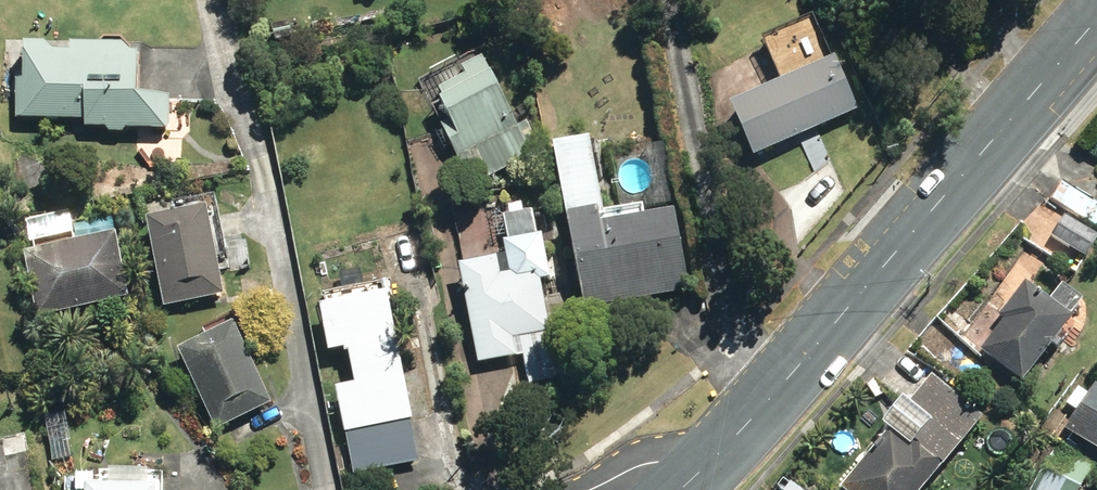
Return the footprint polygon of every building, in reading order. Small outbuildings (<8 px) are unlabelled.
[(120,134),(132,134),(136,130),(176,132),(179,128),(180,101),(155,100),(155,54),(147,54),(138,47),(94,46),(94,54),(69,54),(61,45),(38,45),(38,83),(28,83),(27,120),(94,122),(95,130),(116,129),(120,134)] [(27,82),(27,63),(11,63),(11,82),(27,82)] [(439,132),(469,191),(537,157),(523,130),(512,135),(478,66),(430,90),(439,107),(436,108),(446,129),(439,132)] [(724,117),(747,168),(853,118),(830,69),(724,117)] [(584,148),(547,156),(582,318),(686,296),(669,221),(642,227),(639,212),(600,220),(584,148)] [(1093,205),(1057,182),(1045,200),(1096,234),(1096,199),(1093,205)] [(450,211),(453,225),(463,223),(461,209),(450,211)] [(160,219),(174,306),(233,296),(220,210),(160,219)] [(1035,255),(1067,277),(1092,241),(1057,217),(1035,255)] [(519,362),(525,390),(575,379),(566,336),(547,339),(537,292),(546,290),(537,246),(532,247),(526,218),(498,223),(504,253),(497,254),(500,268),(454,277),(475,372),(519,362)] [(36,254),(48,318),(142,300),(129,237),(36,254)] [(1075,305),(1055,290),(1044,304),(1018,284),(994,316),(978,303),(951,337),(932,322),(912,347),(951,378),(968,359),(974,363),(978,357),(1014,385),(1075,305)] [(346,391),(363,477),(426,463),(418,422),(423,422),(398,297),(332,309),(341,354),(360,351),(367,388),(346,391)] [(189,349),(224,430),(281,405),(244,325),(189,349)] [(972,425),(922,382),(900,408),(920,424),(899,449),(878,433),(832,489),(917,489),(972,425)] [(1096,459),(1096,393),(1089,387),(1058,431),(1096,459)] [(52,422),(56,462),(78,459),(73,420),(52,422)] [(1089,469),(1053,444),(1024,488),(1027,489),(1075,489),(1089,469)]
